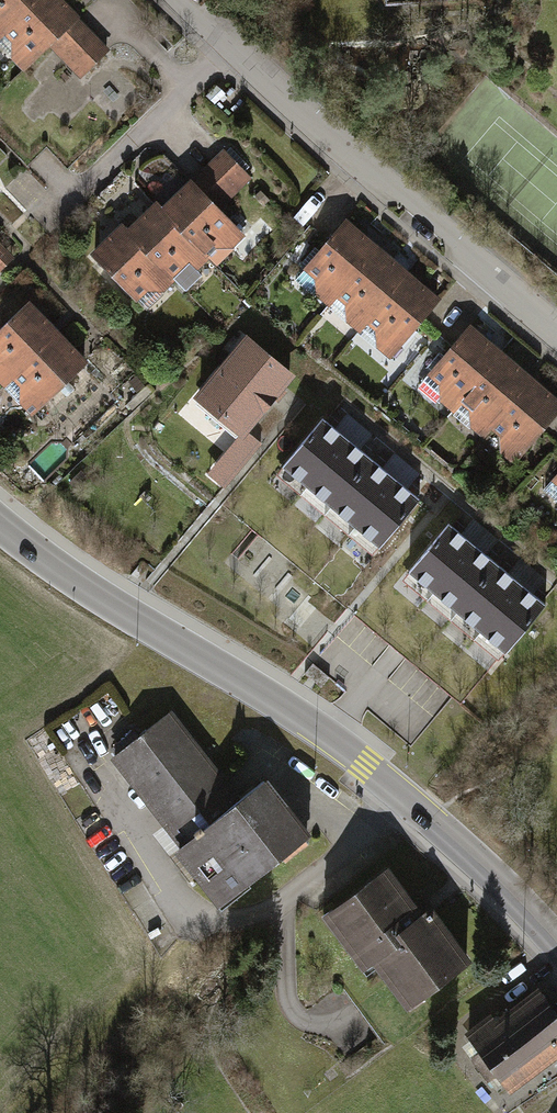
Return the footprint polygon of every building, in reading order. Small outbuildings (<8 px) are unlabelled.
[(6,30),(36,0),(0,0),(0,35),(6,30)] [(6,30),(13,37),(14,55),(26,68),(53,41),(75,19),(57,0),(36,0),(6,30)] [(106,51),(75,19),(53,41),(84,73),(106,51)] [(225,152),(193,183),(215,206),(247,175),(225,152)] [(193,183),(164,212),(203,253),(211,244),(229,245),(240,233),(215,206),(193,183)] [(130,233),(172,277),(185,290),(201,274),(195,267),(207,256),(203,253),(164,212),(158,206),(130,233)] [(375,249),(344,222),(307,266),(316,274),(317,291),(331,302),(338,292),(375,249)] [(124,227),(95,256),(134,297),(143,288),(161,289),(172,277),(130,233),(124,227)] [(405,275),(375,249),(338,292),(347,300),(347,316),(360,328),(369,318),(405,275)] [(437,302),(405,275),(369,318),(377,326),(378,343),(392,354),(437,302)] [(6,383),(15,373),(55,334),(26,305),(0,330),(0,377),(6,383)] [(499,354),(468,328),(431,372),(441,380),(441,397),(454,408),(462,398),(499,354)] [(55,334),(15,373),(21,381),(21,399),(34,412),(84,363),(55,334)] [(289,374),(247,340),(199,397),(242,432),(289,374)] [(529,380),(499,354),(462,398),(471,405),(472,423),(484,434),(493,424),(529,380)] [(529,380),(493,424),(501,431),(502,449),(516,460),(556,412),(556,404),(529,380)] [(347,439),(322,418),(282,466),(307,487),(347,439)] [(227,485),(266,443),(247,426),(209,468),(227,485)] [(347,439),(307,487),(331,506),(370,458),(347,439)] [(370,458),(331,506),(354,526),(394,478),(370,458)] [(394,478),(354,526),(379,547),(419,499),(394,478)] [(473,544),(449,523),(408,571),(433,592),(473,544)] [(473,544),(433,592),(457,611),(497,563),(473,544)] [(497,563),(457,611),(480,631),(521,583),(497,563)] [(521,583),(480,631),(505,652),(546,604),(521,583)] [(165,716),(115,755),(184,844),(179,847),(222,901),(306,836),(264,781),(234,804),(217,782),(223,778),(187,733),(182,737),(165,716)] [(366,887),(334,911),(343,923),(337,927),(364,963),(373,956),(403,996),(415,988),(419,994),(466,959),(430,910),(421,916),(387,870),(365,886),(366,887)] [(472,1058),(498,1092),(556,1048),(556,1015),(541,993),(495,1027),(488,1017),(468,1032),(482,1051),(472,1058)]
